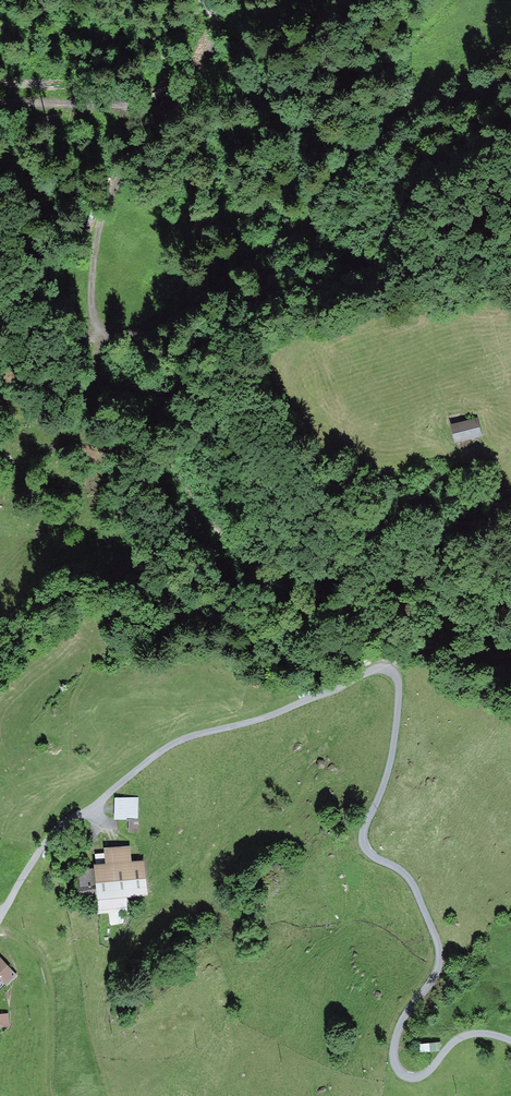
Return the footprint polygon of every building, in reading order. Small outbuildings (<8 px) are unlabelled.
[(478,418),(452,423),(456,442),(483,436),(478,418)] [(137,799),(116,798),(115,818),(137,819),(137,799)] [(96,869),(79,870),(81,901),(148,897),(146,860),(134,861),(133,844),(106,846),(107,864),(95,865),(96,869)] [(1,982),(7,988),(20,976),(0,954),(0,955),(0,983),(1,982)] [(0,1015),(0,1025),(10,1024),(8,1014),(0,1015)]
